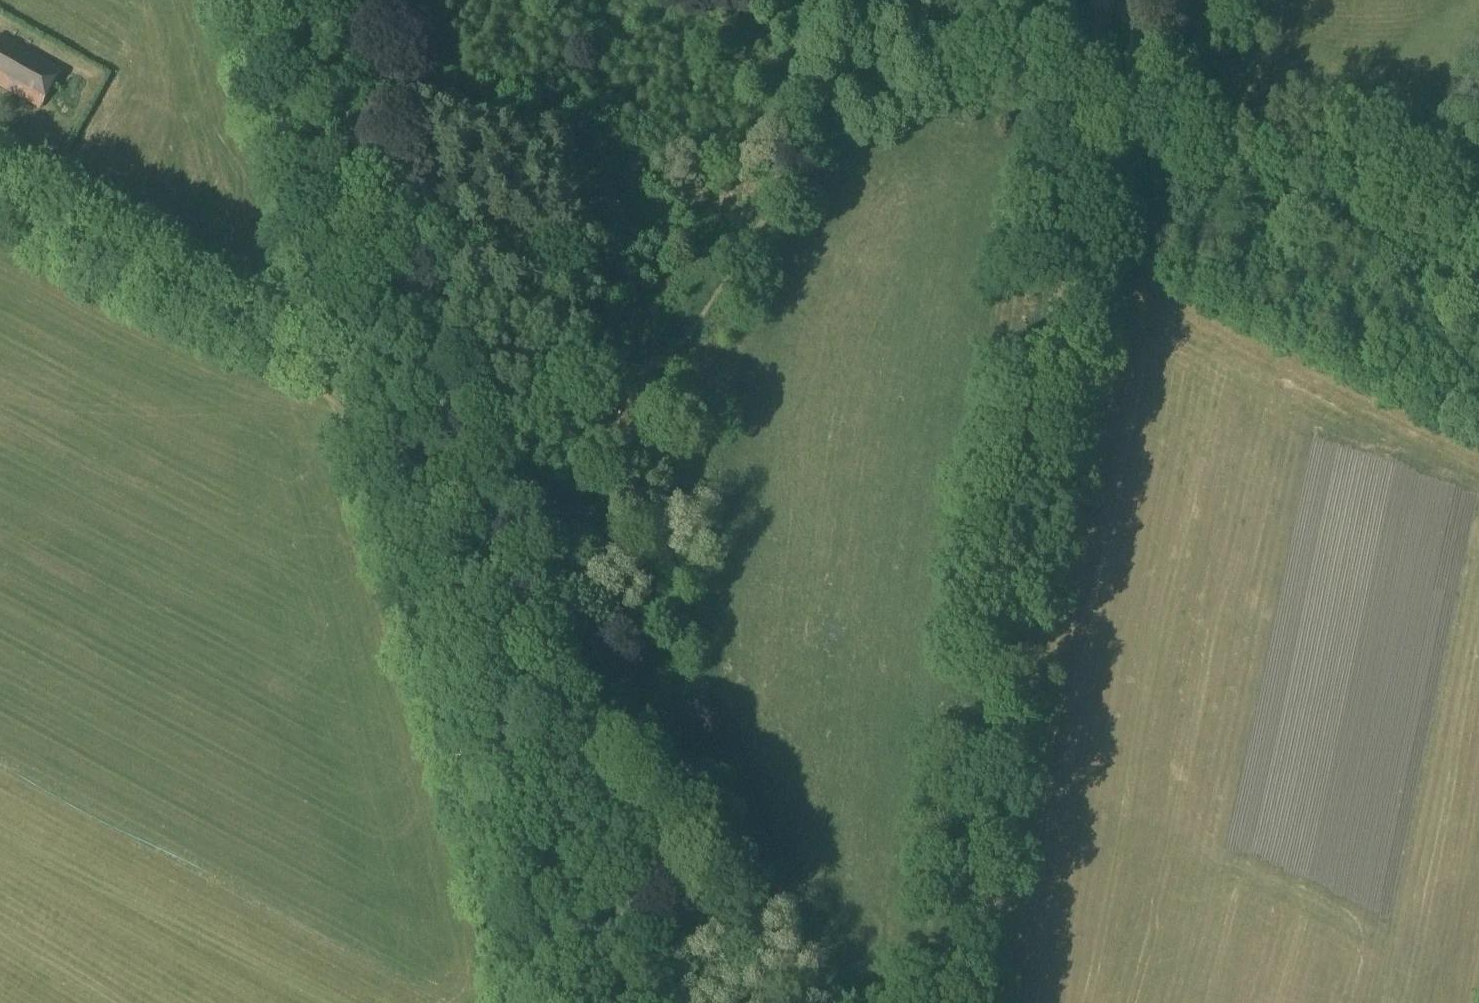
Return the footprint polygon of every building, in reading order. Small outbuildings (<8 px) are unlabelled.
[(62,69),(0,34),(0,87),(40,110),(62,69)]
